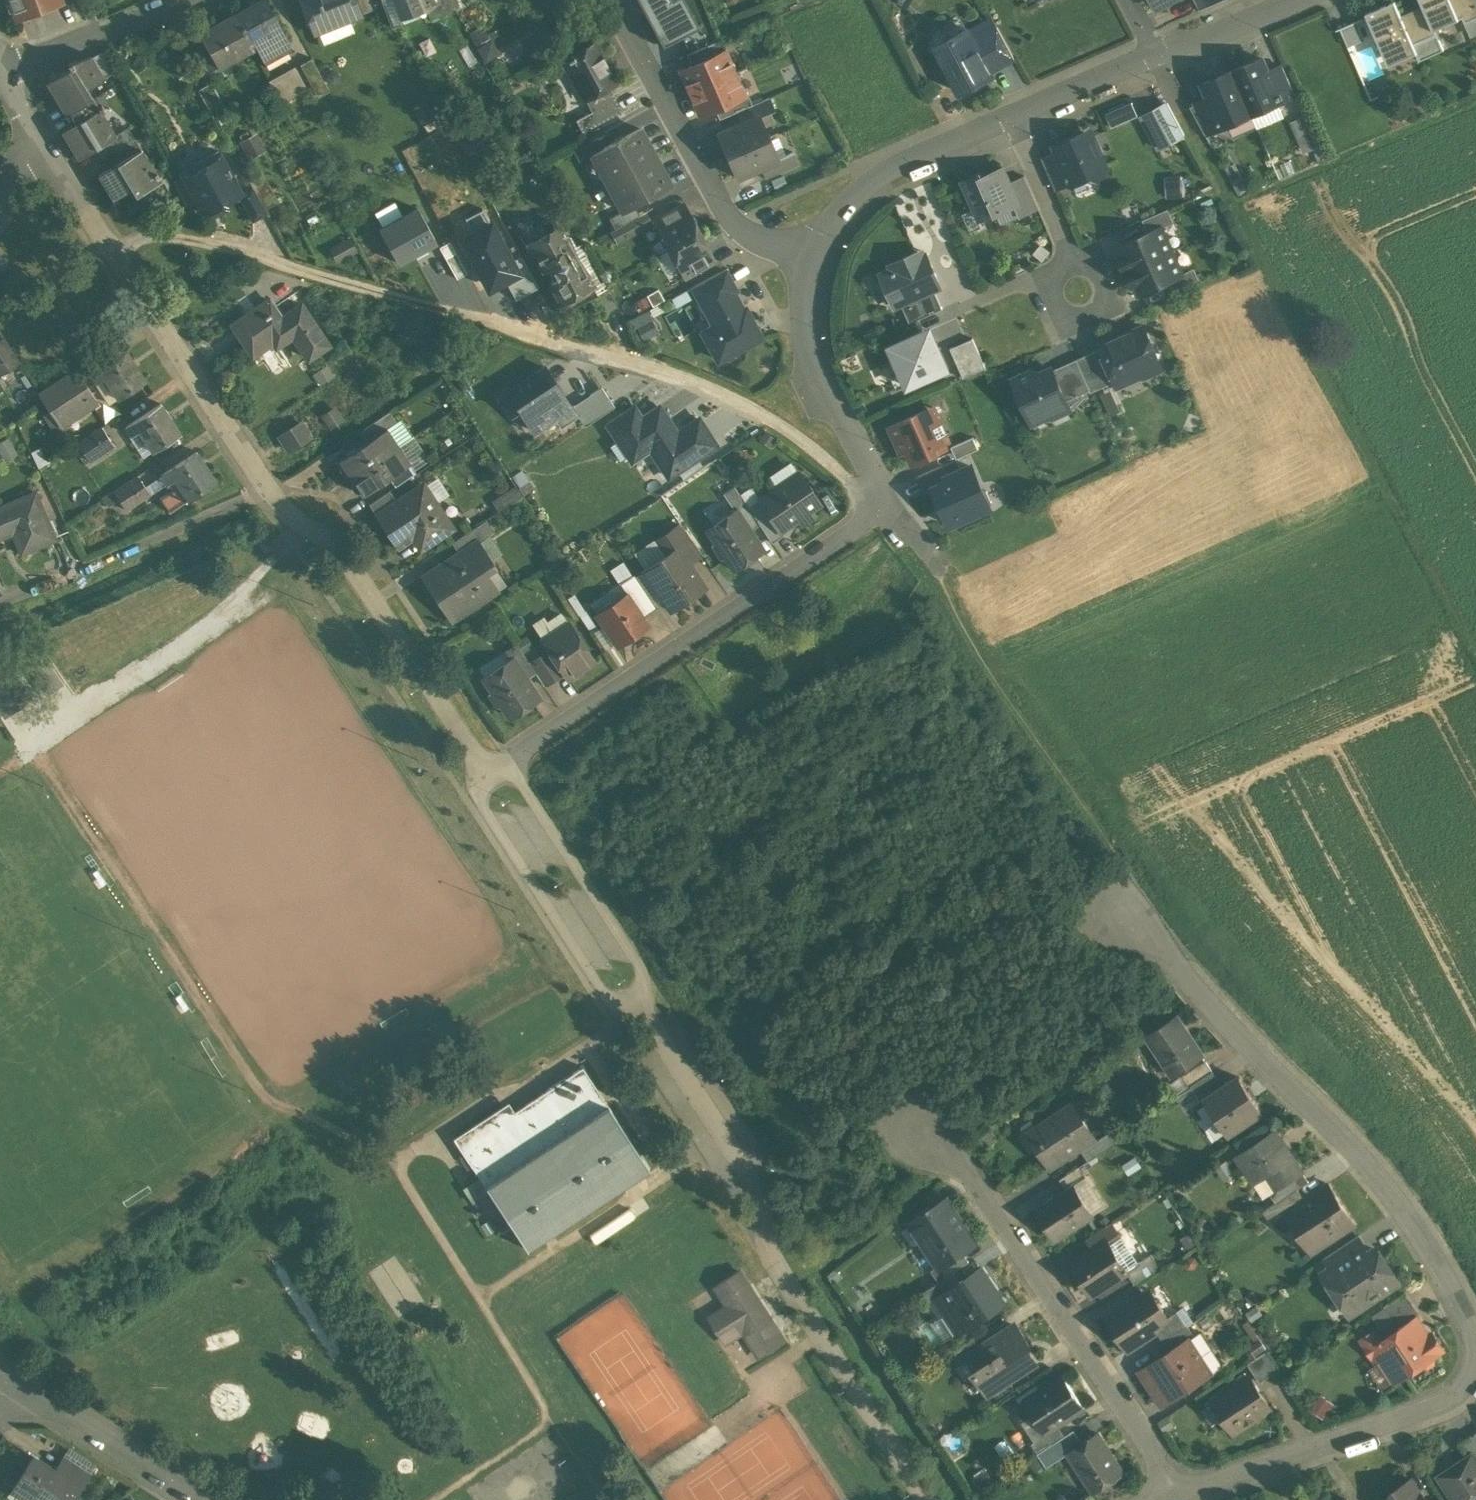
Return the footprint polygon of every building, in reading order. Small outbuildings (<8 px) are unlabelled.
[(17,17),(61,1),(61,0),(11,0),(17,17)] [(233,15),(249,43),(253,41),(271,31),(276,40),(285,35),(266,0),(261,0),(233,15)] [(307,15),(305,20),(307,26),(312,28),(314,33),(360,14),(355,0),(301,0),(307,15)] [(360,14),(383,5),(381,0),(355,0),(360,14)] [(402,21),(418,14),(416,9),(425,5),(423,0),(393,0),(402,21)] [(425,5),(431,19),(455,9),(450,0),(423,0),(425,5)] [(663,45),(699,26),(684,0),(638,0),(663,45)] [(1200,10),(1224,0),(1195,0),(1200,10)] [(1459,19),(1451,0),(1420,0),(1422,6),(1401,14),(1395,0),(1366,13),(1388,65),(1418,52),(1414,44),(1437,34),(1435,30),(1459,19)] [(1459,19),(1463,18),(1465,23),(1475,18),(1475,0),(1451,0),(1459,19)] [(233,15),(199,33),(218,67),(251,48),(249,43),(233,15)] [(998,27),(974,40),(991,72),(1015,59),(998,27)] [(968,29),(936,46),(961,92),(992,75),(974,40),(968,29)] [(271,31),(253,41),(264,62),(292,47),(285,35),(276,40),(271,31)] [(719,40),(686,54),(691,65),(724,51),(719,40)] [(595,43),(563,60),(586,102),(610,89),(608,85),(615,81),(595,43)] [(115,71),(104,50),(92,57),(104,78),(115,71)] [(691,65),(680,70),(690,92),(734,73),(724,51),(691,65)] [(90,55),(68,64),(70,67),(47,82),(56,96),(60,94),(63,100),(60,102),(67,114),(72,111),(93,98),(87,89),(104,78),(92,57),(90,55)] [(311,58),(300,65),(317,96),(329,90),(311,58)] [(1261,59),(1233,71),(1251,114),(1280,101),(1268,74),(1261,59)] [(295,67),(282,74),(293,94),(306,87),(295,67)] [(1283,67),(1268,74),(1280,101),(1280,102),(1295,95),(1283,67)] [(409,74),(418,89),(427,84),(419,68),(409,74)] [(1233,71),(1204,84),(1211,98),(1223,126),(1251,114),(1233,71)] [(734,73),(690,92),(699,114),(714,108),(743,95),(743,94),(734,73)] [(282,74),(269,81),(280,101),(293,94),(282,74)] [(227,110),(211,82),(198,89),(213,117),(227,110)] [(621,110),(610,89),(586,102),(591,110),(575,119),(582,131),(621,110)] [(743,95),(714,108),(719,119),(736,111),(752,104),(747,93),(743,94),(743,95)] [(752,104),(736,111),(741,123),(758,115),(758,116),(774,109),(769,97),(752,104)] [(115,135),(93,98),(72,111),(78,121),(62,131),(76,154),(92,144),(95,148),(115,136),(115,135)] [(1211,98),(1191,107),(1206,133),(1223,126),(1211,98)] [(1167,100),(1139,113),(1158,150),(1185,137),(1167,100)] [(413,109),(422,125),(423,125),(434,119),(435,118),(426,102),(413,109)] [(741,123),(717,133),(727,155),(767,137),(758,116),(758,115),(741,123)] [(434,119),(423,125),(427,133),(438,126),(434,119)] [(128,128),(115,135),(115,136),(95,148),(101,159),(111,153),(135,139),(128,128)] [(603,147),(591,153),(607,182),(654,156),(639,128),(603,147)] [(1093,136),(1080,141),(1071,138),(1054,145),(1057,151),(1071,184),(1091,175),(1097,178),(1104,175),(1107,168),(1093,136)] [(597,137),(573,150),(578,161),(591,153),(603,147),(597,137)] [(767,137),(727,155),(736,177),(760,167),(777,159),(776,158),(767,137)] [(251,138),(242,143),(250,157),(263,150),(258,140),(253,143),(251,138)] [(135,139),(111,153),(118,163),(141,149),(135,139)] [(118,163),(101,174),(114,195),(121,198),(132,190),(142,206),(149,206),(167,194),(141,149),(118,163)] [(240,194),(217,151),(197,162),(200,168),(185,176),(199,203),(204,212),(238,195),(240,194)] [(777,159),(760,167),(764,178),(798,164),(793,151),(776,158),(777,159)] [(1071,184),(1057,151),(1041,158),(1056,190),(1071,184)] [(654,156),(607,182),(622,210),(633,204),(670,184),(654,156)] [(1004,167),(982,177),(980,173),(964,180),(976,208),(963,213),(971,232),(984,226),(980,219),(994,213),(995,214),(1017,204),(1019,203),(1010,182),(1004,167)] [(277,202),(261,171),(247,178),(252,187),(263,209),(277,202)] [(1181,174),(1165,175),(1166,196),(1182,195),(1181,174)] [(300,175),(291,180),(294,186),(303,182),(300,175)] [(199,203),(185,176),(175,182),(189,209),(199,203)] [(1025,176),(1010,182),(1019,203),(1017,204),(1022,216),(1039,209),(1025,176)] [(263,209),(252,187),(240,194),(238,195),(252,221),(266,214),(263,209)] [(622,210),(609,217),(614,228),(639,214),(633,204),(622,210)] [(683,204),(654,219),(669,248),(698,232),(683,204)] [(399,264),(437,243),(418,207),(379,228),(399,264)] [(1168,209),(1143,220),(1148,233),(1161,227),(1162,228),(1174,223),(1168,209)] [(614,228),(609,230),(616,242),(649,223),(650,222),(645,211),(639,214),(614,228)] [(593,288),(560,227),(548,233),(542,222),(523,232),(544,270),(551,266),(557,277),(551,280),(563,304),(593,288)] [(461,240),(488,289),(505,280),(517,273),(511,261),(490,223),(461,240)] [(1148,233),(1118,246),(1122,255),(1119,256),(1126,272),(1173,252),(1162,228),(1161,227),(1148,233)] [(698,232),(669,248),(685,276),(713,260),(698,232)] [(350,239),(334,248),(340,259),(356,250),(350,239)] [(451,242),(439,248),(456,278),(467,272),(451,242)] [(920,251),(894,263),(897,269),(882,276),(894,303),(934,286),(940,283),(928,256),(923,258),(920,251)] [(1173,252),(1126,272),(1132,287),(1135,285),(1139,294),(1169,281),(1183,275),(1182,274),(1173,252)] [(516,300),(539,287),(522,256),(511,261),(517,273),(505,280),(516,300)] [(1169,281),(1175,293),(1200,282),(1194,268),(1182,274),(1183,275),(1169,281)] [(723,269),(692,285),(704,306),(732,291),(734,289),(723,269)] [(934,286),(901,300),(910,322),(943,308),(934,286)] [(607,287),(596,293),(607,313),(617,307),(607,287)] [(732,291),(704,306),(717,332),(706,338),(718,360),(760,337),(748,315),(746,316),(732,291)] [(270,299),(232,324),(252,354),(272,341),(275,347),(293,335),(282,317),(270,299)] [(329,345),(301,304),(282,317),(293,335),(308,358),(329,345)] [(1125,337),(1118,340),(1115,339),(1102,345),(1103,347),(1111,366),(1109,366),(1115,381),(1117,386),(1138,376),(1142,366),(1158,359),(1158,358),(1160,352),(1156,345),(1151,342),(1144,326),(1126,334),(1125,337)] [(948,368),(930,329),(891,346),(908,385),(948,368)] [(973,338),(951,347),(964,377),(986,367),(973,338)] [(0,341),(0,376),(19,364),(3,339),(0,341)] [(1103,347),(1077,359),(1091,390),(1091,392),(1115,381),(1109,366),(1111,366),(1103,347)] [(126,351),(89,374),(95,382),(104,376),(119,398),(145,381),(145,380),(144,381),(126,352),(126,351)] [(1077,359),(1054,369),(1067,400),(1091,390),(1077,359)] [(571,408),(544,368),(500,398),(511,413),(518,408),(535,432),(555,419),(571,408)] [(1036,375),(1027,372),(1013,378),(1033,424),(1050,416),(1053,408),(1068,402),(1067,400),(1054,369),(1053,368),(1036,375)] [(97,403),(76,369),(38,394),(60,427),(97,403)] [(283,385),(276,389),(283,400),(290,395),(283,385)] [(602,387),(571,408),(584,428),(615,407),(602,387)] [(180,433),(180,434),(161,405),(162,405),(161,404),(125,427),(131,436),(140,431),(154,452),(181,434),(180,433)] [(334,406),(320,416),(330,429),(344,420),(334,406)] [(668,477),(686,465),(668,439),(675,435),(666,421),(668,419),(659,407),(641,419),(634,408),(608,426),(618,440),(624,436),(635,451),(646,444),(668,477)] [(578,418),(571,408),(555,419),(562,429),(578,418)] [(929,409),(890,426),(898,444),(906,441),(909,449),(907,450),(913,463),(947,449),(944,444),(949,442),(941,423),(936,426),(929,409)] [(314,410),(302,418),(318,440),(330,433),(314,410)] [(390,412),(359,433),(366,443),(386,429),(387,430),(397,423),(390,412)] [(675,435),(668,439),(686,465),(716,445),(699,419),(675,435)] [(300,424),(280,437),(290,451),(310,438),(300,424)] [(91,463),(115,447),(103,428),(78,443),(91,463)] [(366,443),(340,460),(351,478),(398,447),(387,430),(386,429),(366,443)] [(974,437),(952,447),(957,459),(979,449),(974,437)] [(18,455),(8,438),(0,443),(0,453),(6,462),(18,455)] [(398,447),(351,478),(363,495),(389,478),(409,464),(398,447)] [(198,452),(162,475),(167,483),(168,483),(173,490),(161,498),(170,513),(217,483),(217,482),(216,482),(198,453),(198,452)] [(952,461),(919,476),(927,493),(935,490),(934,488),(950,482),(947,476),(957,472),(952,461)] [(409,464),(389,478),(395,488),(416,474),(409,464)] [(957,472),(947,476),(950,482),(934,488),(935,490),(951,526),(990,508),(992,502),(987,491),(981,488),(971,466),(957,472)] [(798,474),(759,500),(767,512),(780,530),(801,516),(804,521),(815,514),(811,509),(818,504),(812,495),(817,492),(809,479),(804,483),(798,474)] [(162,475),(145,486),(151,494),(155,501),(161,498),(173,490),(168,483),(167,483),(162,475)] [(139,476),(115,492),(120,499),(127,511),(151,494),(145,486),(139,476)] [(435,477),(425,482),(436,499),(445,494),(435,477)] [(396,502),(376,515),(397,547),(419,533),(426,545),(451,528),(423,485),(396,502)] [(739,495),(756,520),(767,512),(759,500),(751,488),(739,495)] [(510,490),(494,501),(501,510),(517,500),(510,490)] [(108,507),(120,499),(115,492),(103,500),(108,507)] [(390,492),(369,505),(376,515),(396,502),(390,492)] [(0,509),(0,535),(16,528),(27,552),(56,539),(36,493),(0,509)] [(756,520),(739,495),(728,503),(735,512),(736,511),(750,531),(759,525),(756,520)] [(735,512),(708,531),(716,544),(713,546),(721,558),(724,556),(733,569),(762,549),(750,531),(736,511),(735,512)] [(767,512),(756,520),(759,525),(771,542),(784,534),(780,530),(767,512)] [(485,521),(477,526),(485,538),(493,532),(485,521)] [(680,525),(661,538),(670,552),(677,548),(687,564),(700,555),(680,525)] [(477,526),(452,543),(459,554),(478,541),(479,542),(485,538),(477,526)] [(459,554),(440,566),(439,565),(421,576),(452,620),(497,590),(485,571),(495,565),(479,542),(478,541),(459,554)] [(670,552),(645,570),(671,609),(703,588),(687,564),(677,548),(670,552)] [(634,575),(620,585),(627,595),(642,617),(656,608),(634,575)] [(590,605),(596,615),(627,595),(620,585),(590,605)] [(627,595),(596,615),(617,646),(647,626),(642,617),(627,595)] [(586,610),(578,615),(589,631),(596,626),(586,610)] [(568,624),(543,641),(564,672),(568,678),(593,662),(568,624)] [(530,664),(516,644),(505,651),(511,661),(513,660),(526,680),(535,674),(535,673),(530,664)] [(564,672),(550,651),(530,664),(535,673),(535,674),(543,686),(564,672)] [(526,680),(513,660),(511,661),(484,679),(493,692),(490,694),(498,706),(501,704),(509,717),(538,698),(526,680)] [(1178,1016),(1148,1036),(1165,1062),(1169,1059),(1177,1073),(1204,1056),(1178,1016)] [(1206,1061),(1183,1076),(1190,1086),(1191,1085),(1213,1071),(1206,1061)] [(583,1067),(509,1116),(504,1108),(455,1140),(492,1197),(501,1211),(527,1250),(649,1169),(583,1067)] [(1213,1071),(1191,1085),(1202,1101),(1204,1099),(1223,1086),(1213,1071)] [(1190,1086),(1183,1076),(1168,1086),(1174,1096),(1190,1086)] [(1261,1109),(1239,1076),(1223,1086),(1204,1099),(1226,1132),(1231,1129),(1234,1130),(1239,1127),(1239,1124),(1261,1109)] [(1072,1105),(1033,1130),(1042,1144),(1038,1147),(1051,1166),(1094,1138),(1072,1105)] [(1120,1125),(1110,1132),(1117,1142),(1127,1136),(1120,1125)] [(1302,1172),(1275,1131),(1237,1157),(1248,1174),(1261,1166),(1276,1189),(1301,1172),(1302,1172)] [(1110,1132),(1082,1151),(1089,1161),(1117,1142),(1110,1132)] [(1081,1166),(1061,1179),(1067,1188),(1075,1183),(1087,1175),(1081,1166)] [(1308,1182),(1301,1172),(1276,1189),(1268,1194),(1274,1204),(1299,1188),(1308,1182)] [(1105,1205),(1088,1181),(1078,1188),(1094,1212),(1105,1205)] [(1067,1188),(1037,1208),(1056,1237),(1094,1212),(1078,1188),(1075,1183),(1067,1188)] [(1305,1198),(1285,1211),(1286,1212),(1311,1251),(1355,1223),(1328,1183),(1305,1198)] [(1305,1198),(1299,1188),(1274,1204),(1264,1211),(1271,1222),(1286,1212),(1285,1211),(1305,1198)] [(475,1228),(501,1211),(492,1197),(466,1214),(475,1228)] [(918,1234),(939,1266),(963,1251),(976,1242),(948,1198),(916,1219),(924,1231),(918,1234)] [(1112,1222),(1086,1239),(1093,1249),(1107,1240),(1110,1244),(1122,1237),(1112,1222)] [(1359,1235),(1324,1258),(1330,1267),(1345,1258),(1352,1268),(1366,1259),(1370,1252),(1359,1235)] [(1093,1249),(1071,1263),(1092,1295),(1127,1272),(1126,1271),(1128,1270),(1128,1269),(1126,1267),(1125,1268),(1110,1244),(1107,1240),(1093,1249)] [(1366,1259),(1352,1268),(1345,1258),(1330,1267),(1326,1270),(1343,1296),(1352,1292),(1360,1305),(1371,1297),(1370,1290),(1375,1287),(1382,1290),(1396,1281),(1387,1267),(1389,1265),(1379,1250),(1375,1253),(1370,1252),(1366,1259)] [(932,1271),(939,1281),(954,1271),(969,1262),(963,1251),(939,1266),(932,1271)] [(1151,1254),(1128,1269),(1128,1270),(1126,1271),(1127,1272),(1134,1284),(1160,1267),(1151,1254)] [(961,1281),(936,1298),(936,1299),(959,1333),(1005,1302),(982,1267),(961,1281)] [(939,1281),(924,1291),(931,1303),(936,1299),(936,1298),(961,1281),(954,1271),(939,1281)] [(785,1341),(741,1272),(717,1287),(729,1306),(711,1317),(721,1334),(740,1323),(744,1330),(745,1329),(754,1330),(768,1352),(785,1341)] [(1420,1316),(1405,1292),(1384,1305),(1399,1329),(1416,1318),(1420,1316)] [(1144,1295),(1129,1305),(1126,1304),(1111,1314),(1110,1322),(1119,1336),(1127,1337),(1133,1346),(1157,1331),(1157,1330),(1154,1326),(1168,1317),(1158,1302),(1152,1306),(1144,1295)] [(1177,1311),(1168,1317),(1154,1326),(1157,1330),(1157,1331),(1164,1341),(1166,1340),(1187,1326),(1177,1311)] [(1428,1335),(1416,1318),(1399,1329),(1382,1340),(1378,1334),(1373,1333),(1367,1336),(1365,1342),(1375,1358),(1380,1354),(1388,1349),(1403,1373),(1420,1363),(1427,1366),(1433,1362),(1433,1354),(1442,1348),(1432,1333),(1428,1335)] [(984,1349),(972,1357),(973,1357),(980,1368),(975,1371),(988,1390),(1036,1358),(1027,1345),(1031,1343),(1019,1325),(984,1349)] [(1187,1326),(1166,1340),(1172,1349),(1187,1339),(1188,1340),(1196,1335),(1189,1325),(1187,1326)] [(976,1336),(956,1349),(965,1363),(973,1357),(972,1357),(984,1349),(976,1336)] [(1172,1349),(1142,1369),(1163,1402),(1209,1371),(1188,1340),(1187,1339),(1172,1349)] [(1247,1351),(1252,1360),(1266,1351),(1260,1342),(1247,1351)] [(1403,1373),(1388,1349),(1380,1354),(1395,1379),(1403,1373)] [(1267,1350),(1248,1363),(1260,1381),(1280,1369),(1267,1350)] [(1062,1374),(1024,1399),(1047,1434),(1058,1426),(1085,1409),(1062,1374)] [(1250,1376),(1211,1401),(1212,1403),(1215,1401),(1225,1416),(1222,1418),(1232,1434),(1259,1417),(1257,1414),(1270,1406),(1250,1376)] [(1318,1395),(1308,1410),(1323,1420),(1333,1405),(1318,1395)] [(1047,1434),(1032,1443),(1038,1453),(1039,1453),(1059,1440),(1064,1436),(1058,1426),(1047,1434)] [(1098,1433),(1068,1453),(1093,1492),(1124,1472),(1098,1433)] [(1475,1434),(1462,1443),(1470,1456),(1474,1453),(1475,1457),(1475,1436),(1475,1434)] [(1039,1453),(1038,1453),(1047,1467),(1068,1453),(1059,1440),(1039,1453)] [(1453,1467),(1452,1465),(1441,1472),(1442,1474),(1439,1476),(1455,1499),(1475,1499),(1475,1457),(1474,1453),(1470,1456),(1453,1467)] [(18,1484),(38,1497),(36,1499),(38,1499),(74,1499),(91,1474),(72,1461),(64,1473),(66,1474),(65,1476),(36,1458),(18,1484)] [(1395,1489),(1398,1494),(1389,1499),(1426,1499),(1412,1478),(1395,1489)] [(18,1484),(11,1495),(20,1499),(36,1499),(38,1497),(18,1484)]
